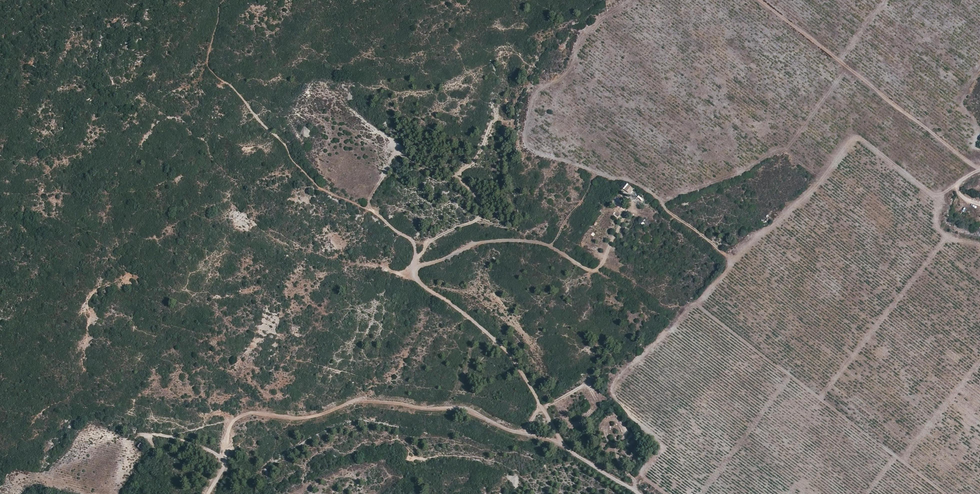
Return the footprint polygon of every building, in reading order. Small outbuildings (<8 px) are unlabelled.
[(630,195),(634,188),(627,183),(622,190),(630,195)]
